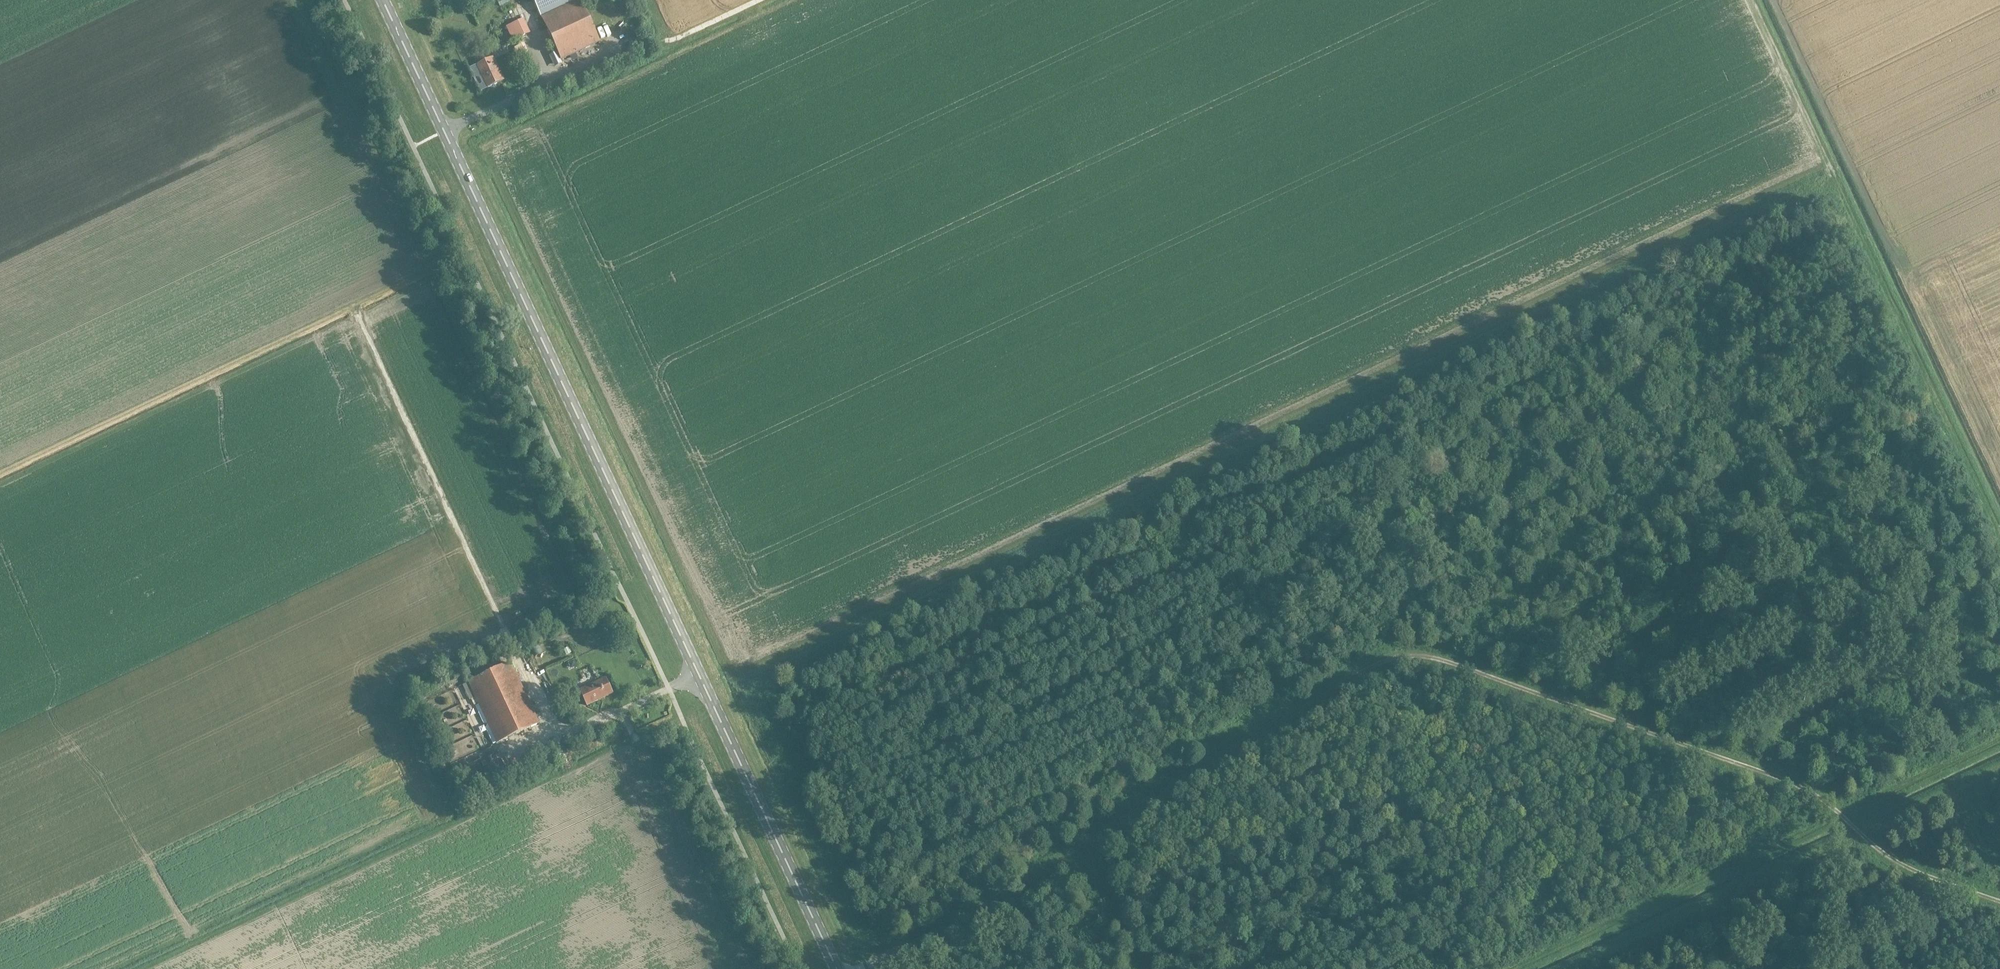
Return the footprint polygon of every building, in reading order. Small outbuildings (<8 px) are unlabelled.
[(540,17),(576,0),(533,0),(540,17)] [(540,17),(561,60),(599,42),(579,0),(576,0),(540,17)] [(512,41),(529,33),(523,20),(506,28),(512,41)] [(523,66),(534,62),(529,49),(518,53),(523,66)] [(486,88),(503,80),(492,58),(476,66),(486,88)] [(496,743),(538,723),(510,663),(468,682),(496,743)] [(586,706),(612,693),(605,678),(579,691),(586,706)]
